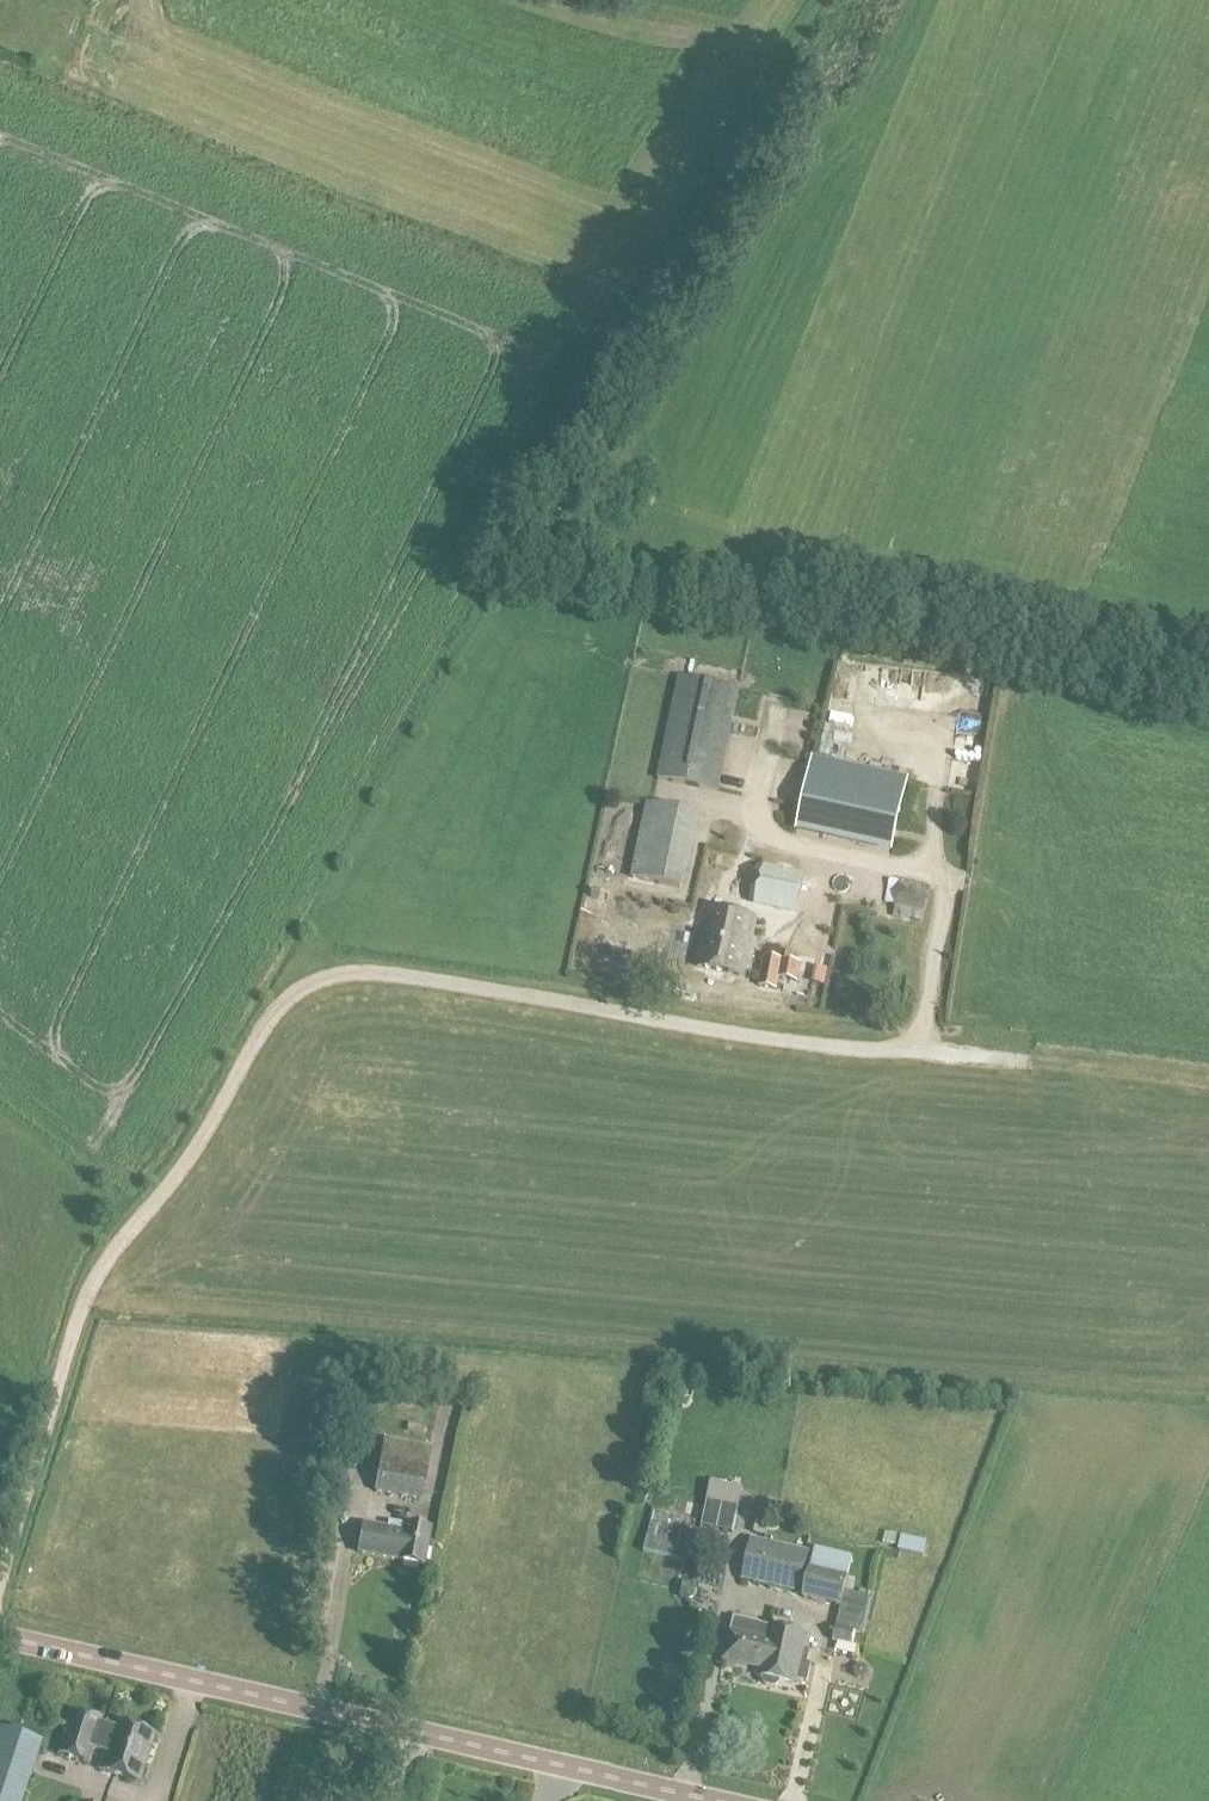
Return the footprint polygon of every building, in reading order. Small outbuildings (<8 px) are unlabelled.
[(680,677),(659,779),(717,792),(739,689),(680,677)] [(813,759),(800,822),(894,843),(908,780),(813,759)] [(632,878),(681,888),(697,814),(648,804),(632,878)] [(760,863),(751,903),(797,914),(806,875),(760,863)] [(899,881),(894,906),(892,917),(910,922),(910,919),(923,921),(929,887),(899,881)] [(709,911),(697,968),(744,977),(755,920),(709,911)] [(802,964),(783,960),(764,956),(758,987),(778,991),(780,980),(799,983),(802,964)] [(385,1439),(375,1493),(423,1503),(433,1448),(385,1439)] [(699,1503),(732,1509),(736,1487),(703,1481),(699,1503)] [(808,1537),(811,1521),(794,1518),(791,1534),(808,1537)] [(364,1525),(358,1554),(425,1566),(431,1531),(389,1523),(387,1530),(364,1525)] [(644,1551),(683,1562),(690,1536),(651,1525),(644,1551)] [(901,1536),(899,1548),(898,1551),(907,1553),(924,1557),(926,1548),(928,1542),(901,1536)] [(742,1580),(775,1588),(801,1594),(810,1552),(751,1538),(742,1580)] [(811,1569),(848,1578),(853,1557),(816,1549),(811,1569)] [(848,1578),(811,1569),(809,1569),(803,1599),(841,1608),(842,1609),(849,1578),(848,1578)] [(841,1608),(837,1626),(856,1630),(853,1646),(866,1649),(873,1620),(866,1618),(870,1597),(854,1593),(857,1580),(849,1578),(842,1609),(841,1608)] [(696,1590),(692,1584),(685,1582),(681,1598),(688,1600),(694,1596),(696,1590)] [(758,1676),(770,1627),(762,1625),(762,1624),(734,1618),(724,1661),(759,1669),(758,1676)] [(856,1630),(837,1626),(836,1626),(833,1641),(853,1646),(856,1630)] [(770,1627),(758,1676),(763,1677),(762,1681),(765,1685),(775,1688),(780,1685),(781,1681),(799,1686),(800,1681),(808,1683),(812,1664),(808,1664),(805,1663),(811,1637),(770,1627)] [(862,1664),(854,1670),(855,1678),(864,1682),(869,1678),(870,1670),(862,1664)] [(113,1729),(111,1728),(98,1724),(99,1720),(72,1711),(58,1752),(86,1761),(90,1747),(103,1751),(98,1769),(140,1783),(155,1735),(115,1722),(113,1729)] [(43,1742),(0,1730),(0,1800),(24,1800),(43,1742)]
